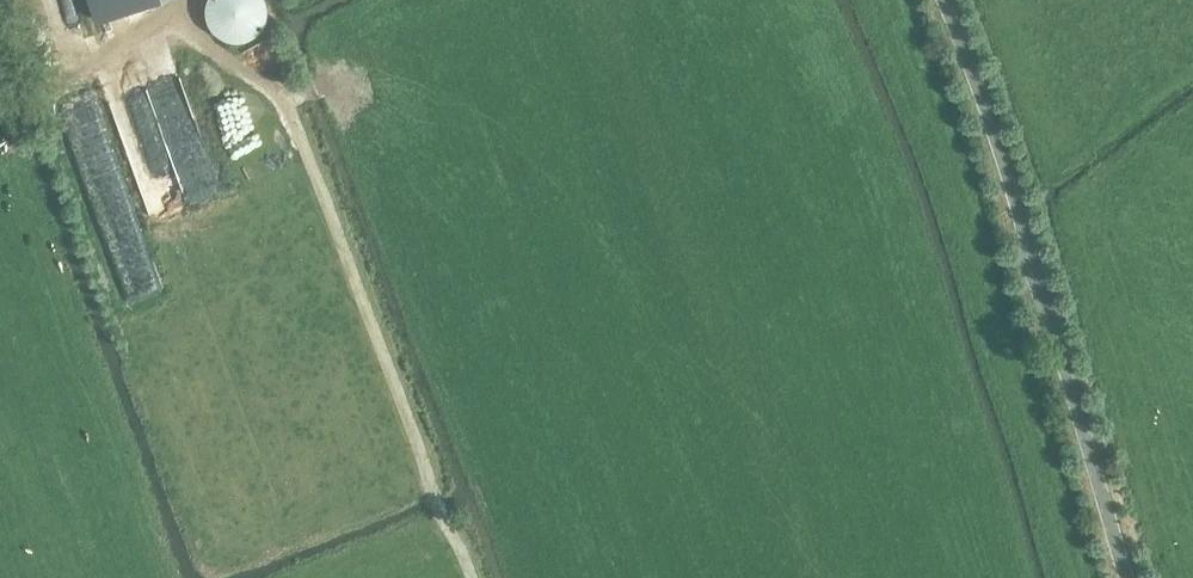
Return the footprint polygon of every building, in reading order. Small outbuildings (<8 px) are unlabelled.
[(103,20),(158,0),(96,0),(103,20)] [(267,15),(267,14),(267,12),(266,10),(266,9),(266,7),(265,6),(265,4),(264,3),(263,1),(263,0),(214,0),(213,1),(212,2),(212,4),(211,5),(211,7),(210,8),(210,10),(210,12),(210,13),(210,15),(210,16),(210,18),(210,20),(210,21),(211,23),(211,24),(212,26),(213,27),(213,29),(214,30),(215,31),(216,33),(217,34),(218,35),(219,36),(221,37),(222,38),(223,39),(225,40),(226,40),(228,41),(229,42),(231,42),(232,42),(234,43),(236,43),(237,43),(239,43),(240,43),(242,43),(244,43),(245,42),(247,42),(248,41),(250,41),(251,40),(253,39),(254,38),(255,37),(257,36),(258,35),(259,34),(260,33),(261,32),(262,30),(263,29),(264,28),(264,26),(265,25),(265,23),(266,22),(266,20),(266,18),(267,17),(267,15)]
